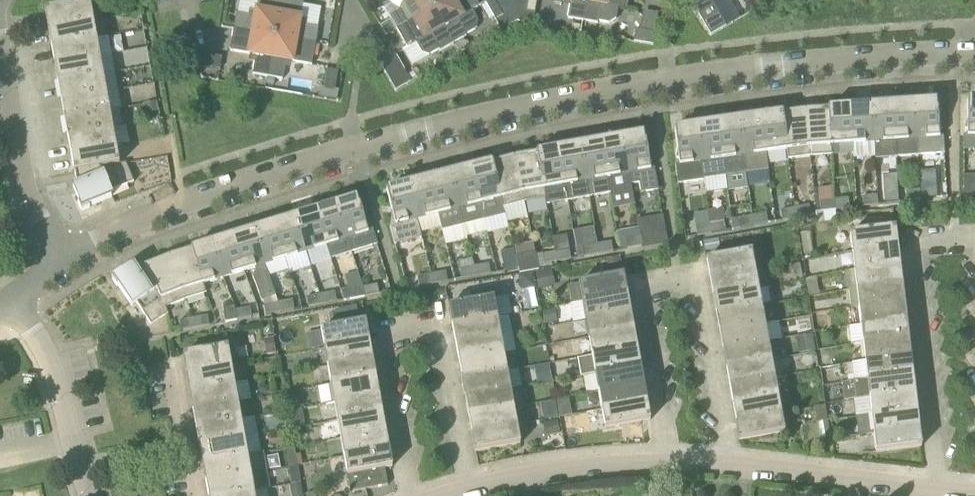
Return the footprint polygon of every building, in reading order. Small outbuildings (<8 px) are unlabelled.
[(281,0),(240,0),(238,14),(237,14),(234,29),(275,36),(281,0)] [(316,43),(318,28),(304,26),(300,20),(304,0),(281,0),(275,36),(316,43)] [(428,0),(402,0),(403,2),(401,9),(389,16),(396,29),(432,8),(428,0)] [(432,8),(447,0),(428,0),(432,8)] [(453,44),(466,37),(466,36),(476,30),(478,21),(472,11),(480,7),(476,0),(447,0),(432,8),(453,44)] [(496,20),(501,30),(516,21),(514,13),(503,15),(495,2),(494,0),(489,0),(485,3),(496,20)] [(535,13),(537,0),(528,0),(526,11),(514,13),(516,21),(533,24),(535,13)] [(570,5),(568,19),(583,21),(587,0),(567,0),(570,5)] [(618,8),(627,9),(629,0),(587,0),(583,21),(598,24),(598,22),(609,24),(616,19),(618,8)] [(718,12),(710,0),(707,0),(694,8),(711,36),(726,27),(718,12)] [(93,21),(90,2),(45,11),(49,29),(93,21)] [(396,29),(408,48),(416,44),(422,54),(429,56),(439,50),(440,52),(453,44),(432,8),(396,29)] [(97,39),(93,21),(49,29),(52,47),(97,39)] [(234,29),(230,51),(251,55),(255,60),(253,75),(268,77),(275,36),(234,29)] [(655,32),(640,30),(636,29),(634,42),(653,45),(655,32)] [(291,62),(292,62),(312,65),(316,43),(275,36),(268,77),(273,78),(280,80),(283,80),(285,66),(291,62)] [(100,57),(97,39),(52,47),(55,65),(100,57)] [(470,47),(468,43),(463,41),(455,46),(459,53),(470,47)] [(395,55),(380,64),(396,91),(411,82),(395,55)] [(222,58),(214,56),(212,68),(220,70),(222,58)] [(103,75),(100,57),(55,65),(58,83),(103,75)] [(106,93),(103,75),(58,83),(62,101),(106,93)] [(339,91),(321,88),(320,97),(338,100),(339,91)] [(110,110),(106,93),(62,101),(65,118),(110,110)] [(157,102),(143,105),(143,108),(151,113),(159,112),(157,102)] [(915,104),(917,140),(939,138),(937,102),(915,104)] [(915,104),(893,105),(896,141),(897,155),(918,154),(917,140),(915,104)] [(872,107),(874,143),(896,141),(893,105),(872,107)] [(850,108),(853,144),(874,143),(872,107),(850,108)] [(853,144),(850,108),(828,109),(832,155),(853,154),(853,144)] [(828,109),(805,111),(810,157),(832,155),(828,109)] [(113,129),(110,110),(65,118),(68,136),(113,129)] [(788,160),(810,157),(805,111),(782,114),(787,150),(788,160)] [(782,114),(761,117),(766,153),(787,150),(782,114)] [(739,120),(747,173),(769,170),(766,153),(761,117),(739,120)] [(718,123),(725,176),(747,173),(739,120),(718,123)] [(704,179),(725,176),(718,123),(697,126),(704,179)] [(675,130),(679,164),(675,165),(677,184),(704,181),(704,179),(697,126),(675,130)] [(113,129),(68,136),(72,155),(116,147),(113,129)] [(655,168),(651,169),(644,134),(622,138),(630,185),(639,183),(640,193),(658,190),(655,168)] [(622,138),(601,142),(610,193),(631,190),(630,185),(622,138)] [(580,146),(589,197),(610,193),(601,142),(580,146)] [(559,150),(565,185),(568,201),(589,197),(580,146),(559,150)] [(72,155),(75,173),(119,165),(116,147),(72,155)] [(537,153),(545,189),(565,185),(559,150),(537,153)] [(537,153),(514,158),(524,202),(546,198),(545,189),(537,153)] [(524,202),(514,158),(492,163),(504,215),(506,223),(528,218),(524,202)] [(73,188),(76,195),(78,203),(82,211),(90,208),(112,197),(110,192),(134,182),(130,173),(126,163),(119,165),(75,173),(78,186),(73,188)] [(492,163),(471,169),(484,220),(504,215),(492,163)] [(450,174),(464,226),(484,220),(471,169),(450,174)] [(464,226),(450,174),(429,179),(438,214),(442,231),(464,226)] [(417,219),(438,214),(429,179),(408,185),(417,219)] [(387,190),(395,224),(390,226),(395,245),(421,238),(417,219),(408,185),(387,190)] [(920,190),(921,199),(936,198),(935,189),(920,190)] [(921,199),(920,190),(906,192),(907,202),(921,200),(921,199)] [(899,203),(898,193),(885,194),(885,204),(899,203)] [(864,207),(878,205),(877,196),(863,197),(864,207)] [(352,253),(378,245),(371,223),(366,217),(364,218),(358,198),(350,201),(349,198),(341,203),(336,205),(352,253)] [(849,199),(834,201),(835,210),(850,209),(849,199)] [(821,212),(835,210),(834,201),(820,203),(821,212)] [(316,211),(327,246),(347,239),(336,205),(316,211)] [(809,206),(795,208),(797,218),(811,215),(809,206)] [(782,220),(797,218),(795,208),(781,211),(782,220)] [(295,218),(306,252),(327,246),(316,211),(295,218)] [(726,231),(724,221),(723,211),(708,213),(710,224),(712,234),(726,231)] [(712,234),(710,224),(707,212),(692,214),(696,227),(697,236),(712,234)] [(752,216),(754,226),(768,223),(766,214),(752,216)] [(740,228),(754,226),(752,216),(738,219),(740,228)] [(285,259),(306,252),(295,218),(274,224),(285,259)] [(638,221),(639,228),(642,246),(656,244),(668,242),(666,232),(654,234),(652,219),(638,221)] [(265,265),(285,259),(274,224),(254,231),(265,265)] [(627,249),(642,246),(639,228),(617,231),(620,250),(627,249)] [(900,266),(895,229),(850,234),(854,271),(900,266)] [(803,243),(813,241),(811,230),(801,232),(803,243)] [(244,272),(255,268),(257,274),(253,276),(262,301),(276,296),(265,265),(254,231),(233,237),(244,272)] [(223,278),(244,272),(233,237),(213,244),(223,278)] [(718,239),(704,242),(705,252),(720,249),(718,239)] [(815,256),(813,241),(803,243),(805,257),(815,256)] [(611,242),(597,245),(599,254),(613,252),(611,242)] [(515,250),(518,269),(518,275),(539,270),(533,243),(514,246),(515,250)] [(192,250),(203,284),(223,278),(213,244),(192,250)] [(585,257),(599,254),(597,245),(583,247),(585,257)] [(173,256),(189,299),(206,293),(203,284),(192,250),(173,256)] [(504,272),(518,269),(515,250),(501,252),(504,272)] [(569,250),(555,252),(557,262),(571,259),(569,250)] [(557,262),(555,252),(541,255),(543,264),(557,262)] [(751,252),(706,260),(710,278),(754,270),(751,252)] [(185,300),(189,299),(173,256),(155,263),(170,306),(185,300)] [(622,267),(620,257),(607,260),(609,269),(622,267)] [(151,325),(165,316),(168,314),(166,308),(170,306),(155,263),(136,270),(134,267),(114,280),(132,307),(137,303),(151,325)] [(489,264),(475,267),(476,276),(490,274),(489,264)] [(900,266),(854,271),(845,272),(848,291),(902,284),(900,266)] [(462,279),(476,276),(475,267),(460,269),(462,279)] [(551,270),(535,273),(539,290),(555,287),(551,270)] [(713,297),(758,288),(754,270),(710,278),(713,297)] [(301,296),(319,289),(312,272),(294,279),(301,296)] [(446,272),(431,274),(433,284),(447,282),(446,272)] [(533,273),(518,275),(521,290),(536,287),(533,273)] [(433,284),(431,274),(417,277),(419,287),(433,284)] [(572,304),(582,302),(627,294),(624,276),(569,286),(572,304)] [(850,308),(858,307),(904,302),(902,284),(848,291),(850,308)] [(342,289),(344,300),(364,297),(362,285),(342,289)] [(377,285),(363,287),(365,297),(379,294),(377,285)] [(716,315),(761,307),(758,288),(713,297),(716,315)] [(335,292),(320,295),(322,304),(336,302),(335,292)] [(459,294),(461,305),(472,302),(470,292),(459,294)] [(630,311),(627,294),(582,302),(585,319),(630,311)] [(322,304),(320,295),(306,298),(308,307),(322,304)] [(494,299),(449,307),(452,326),(497,318),(494,299)] [(292,300),(278,303),(280,312),(294,310),(292,300)] [(906,321),(904,302),(858,307),(861,325),(906,321)] [(266,315),(280,312),(278,303),(264,305),(266,315)] [(226,322),(237,320),(236,311),(235,306),(223,308),(226,322)] [(356,306),(350,307),(338,310),(335,310),(337,321),(358,317),(356,306)] [(720,333),(765,325),(761,307),(716,315),(720,333)] [(236,311),(237,320),(252,318),(250,308),(236,311)] [(556,323),(554,309),(542,311),(544,325),(556,323)] [(634,330),(630,311),(585,319),(588,338),(634,330)] [(195,328),(209,326),(207,316),(193,318),(195,328)] [(539,316),(528,318),(530,327),(541,325),(539,316)] [(179,321),(181,331),(195,328),(193,318),(179,321)] [(455,342),(500,334),(497,318),(452,326),(455,342)] [(863,344),(908,339),(906,321),(861,325),(863,344)] [(369,341),(366,322),(321,331),(324,349),(369,341)] [(723,350),(768,343),(765,325),(720,333),(723,350)] [(637,348),(634,330),(588,338),(592,356),(637,348)] [(458,361),(503,353),(500,334),(455,342),(458,361)] [(813,334),(796,337),(799,354),(816,351),(813,334)] [(273,338),(264,339),(267,355),(276,353),(273,338)] [(865,362),(911,357),(908,339),(863,344),(865,362)] [(372,359),(369,341),(324,349),(327,368),(372,359)] [(726,369),(771,361),(768,343),(723,350),(726,369)] [(228,348),(183,356),(187,377),(232,369),(228,348)] [(595,374),(640,366),(637,348),(592,356),(578,359),(582,377),(595,374)] [(462,380),(507,372),(503,353),(458,361),(462,380)] [(913,375),(911,357),(865,362),(867,381),(913,375)] [(372,359),(327,368),(331,386),(376,378),(372,359)] [(729,387),(774,379),(771,361),(726,369),(729,387)] [(549,364),(537,366),(539,382),(551,380),(549,364)] [(598,392),(643,384),(640,366),(595,374),(598,392)] [(190,392),(235,385),(232,369),(187,377),(190,392)] [(465,398),(510,390),(507,372),(462,380),(465,398)] [(869,398),(915,393),(913,375),(867,381),(854,380),(857,399),(869,398)] [(334,403),(379,395),(376,378),(331,386),(334,403)] [(733,404),(778,397),(774,379),(729,387),(733,404)] [(647,402),(643,384),(598,392),(602,410),(647,402)] [(193,411),(238,403),(235,385),(190,392),(193,411)] [(469,416),(513,407),(510,390),(465,398),(469,416)] [(869,398),(871,416),(917,410),(915,393),(869,398)] [(287,408),(285,394),(271,397),(274,410),(287,408)] [(337,421),(382,413),(379,395),(334,403),(337,421)] [(736,422),(781,414),(778,397),(733,404),(736,422)] [(301,408),(299,398),(289,399),(291,409),(301,408)] [(558,417),(555,401),(541,403),(543,420),(558,417)] [(605,429),(650,420),(647,402),(602,410),(605,429)] [(196,429),(241,421),(238,403),(193,411),(196,429)] [(821,440),(831,438),(825,406),(815,408),(821,440)] [(517,426),(513,407),(469,416),(472,434),(517,426)] [(303,409),(288,412),(291,429),(305,427),(303,409)] [(917,410),(871,416),(874,434),(919,429),(917,410)] [(337,421),(341,439),(386,431),(382,413),(337,421)] [(736,422),(739,441),(784,433),(781,414),(736,422)] [(244,438),(241,421),(196,429),(199,446),(244,438)] [(545,436),(560,433),(558,421),(543,423),(545,436)] [(472,434),(475,452),(520,444),(517,426),(472,434)] [(299,437),(298,429),(290,430),(291,438),(299,437)] [(876,452),(921,447),(919,429),(874,434),(876,452)] [(386,431),(341,439),(344,457),(389,449),(386,431)] [(203,464),(248,456),(244,438),(199,446),(203,464)] [(385,469),(392,467),(389,449),(344,457),(351,492),(388,485),(385,469)] [(206,482),(259,472),(256,455),(248,456),(203,464),(206,482)] [(298,465),(297,457),(297,456),(288,458),(290,467),(298,465)] [(259,472),(206,482),(208,495),(230,495),(254,492),(266,489),(270,489),(267,470),(259,472)]
